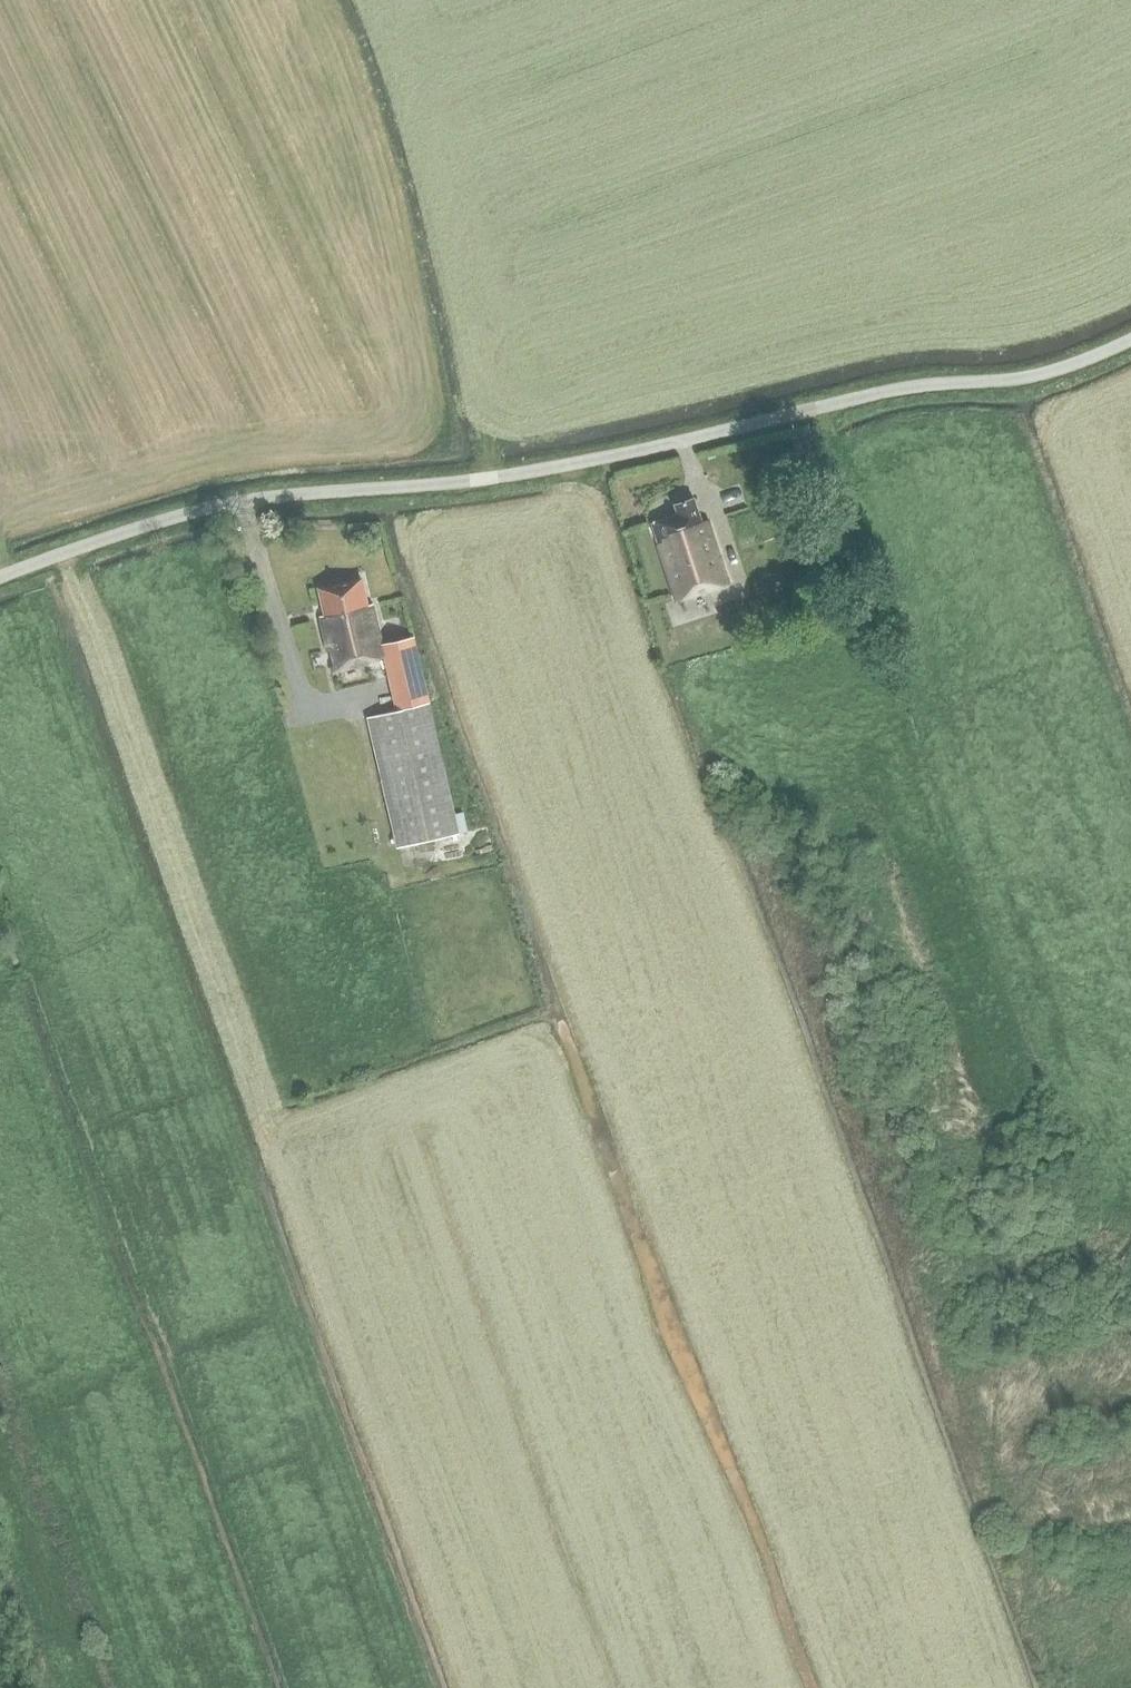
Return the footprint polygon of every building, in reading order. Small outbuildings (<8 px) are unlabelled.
[(728,584),(707,522),(701,523),(693,499),(674,506),(677,515),(651,524),(676,601),(728,584)] [(323,608),(321,609),(323,617),(317,619),(320,631),(322,630),(333,677),(339,676),(338,671),(366,664),(365,661),(384,657),(388,677),(420,670),(413,637),(381,645),(372,604),(367,606),(360,578),(318,589),(323,608)] [(366,718),(397,849),(457,834),(427,703),(396,710),(366,718)]
